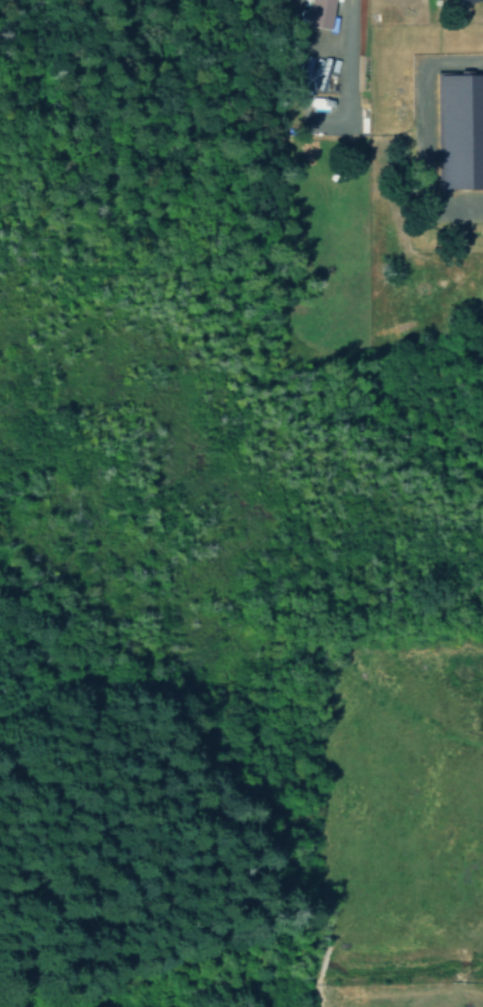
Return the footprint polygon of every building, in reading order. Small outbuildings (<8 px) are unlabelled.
[(330,0),(303,0),(301,27),(327,29),(330,0)] [(324,95),(332,62),(302,54),(296,77),(302,79),(299,89),(324,95)] [(433,74),(434,189),(482,189),(482,74),(433,74)]
